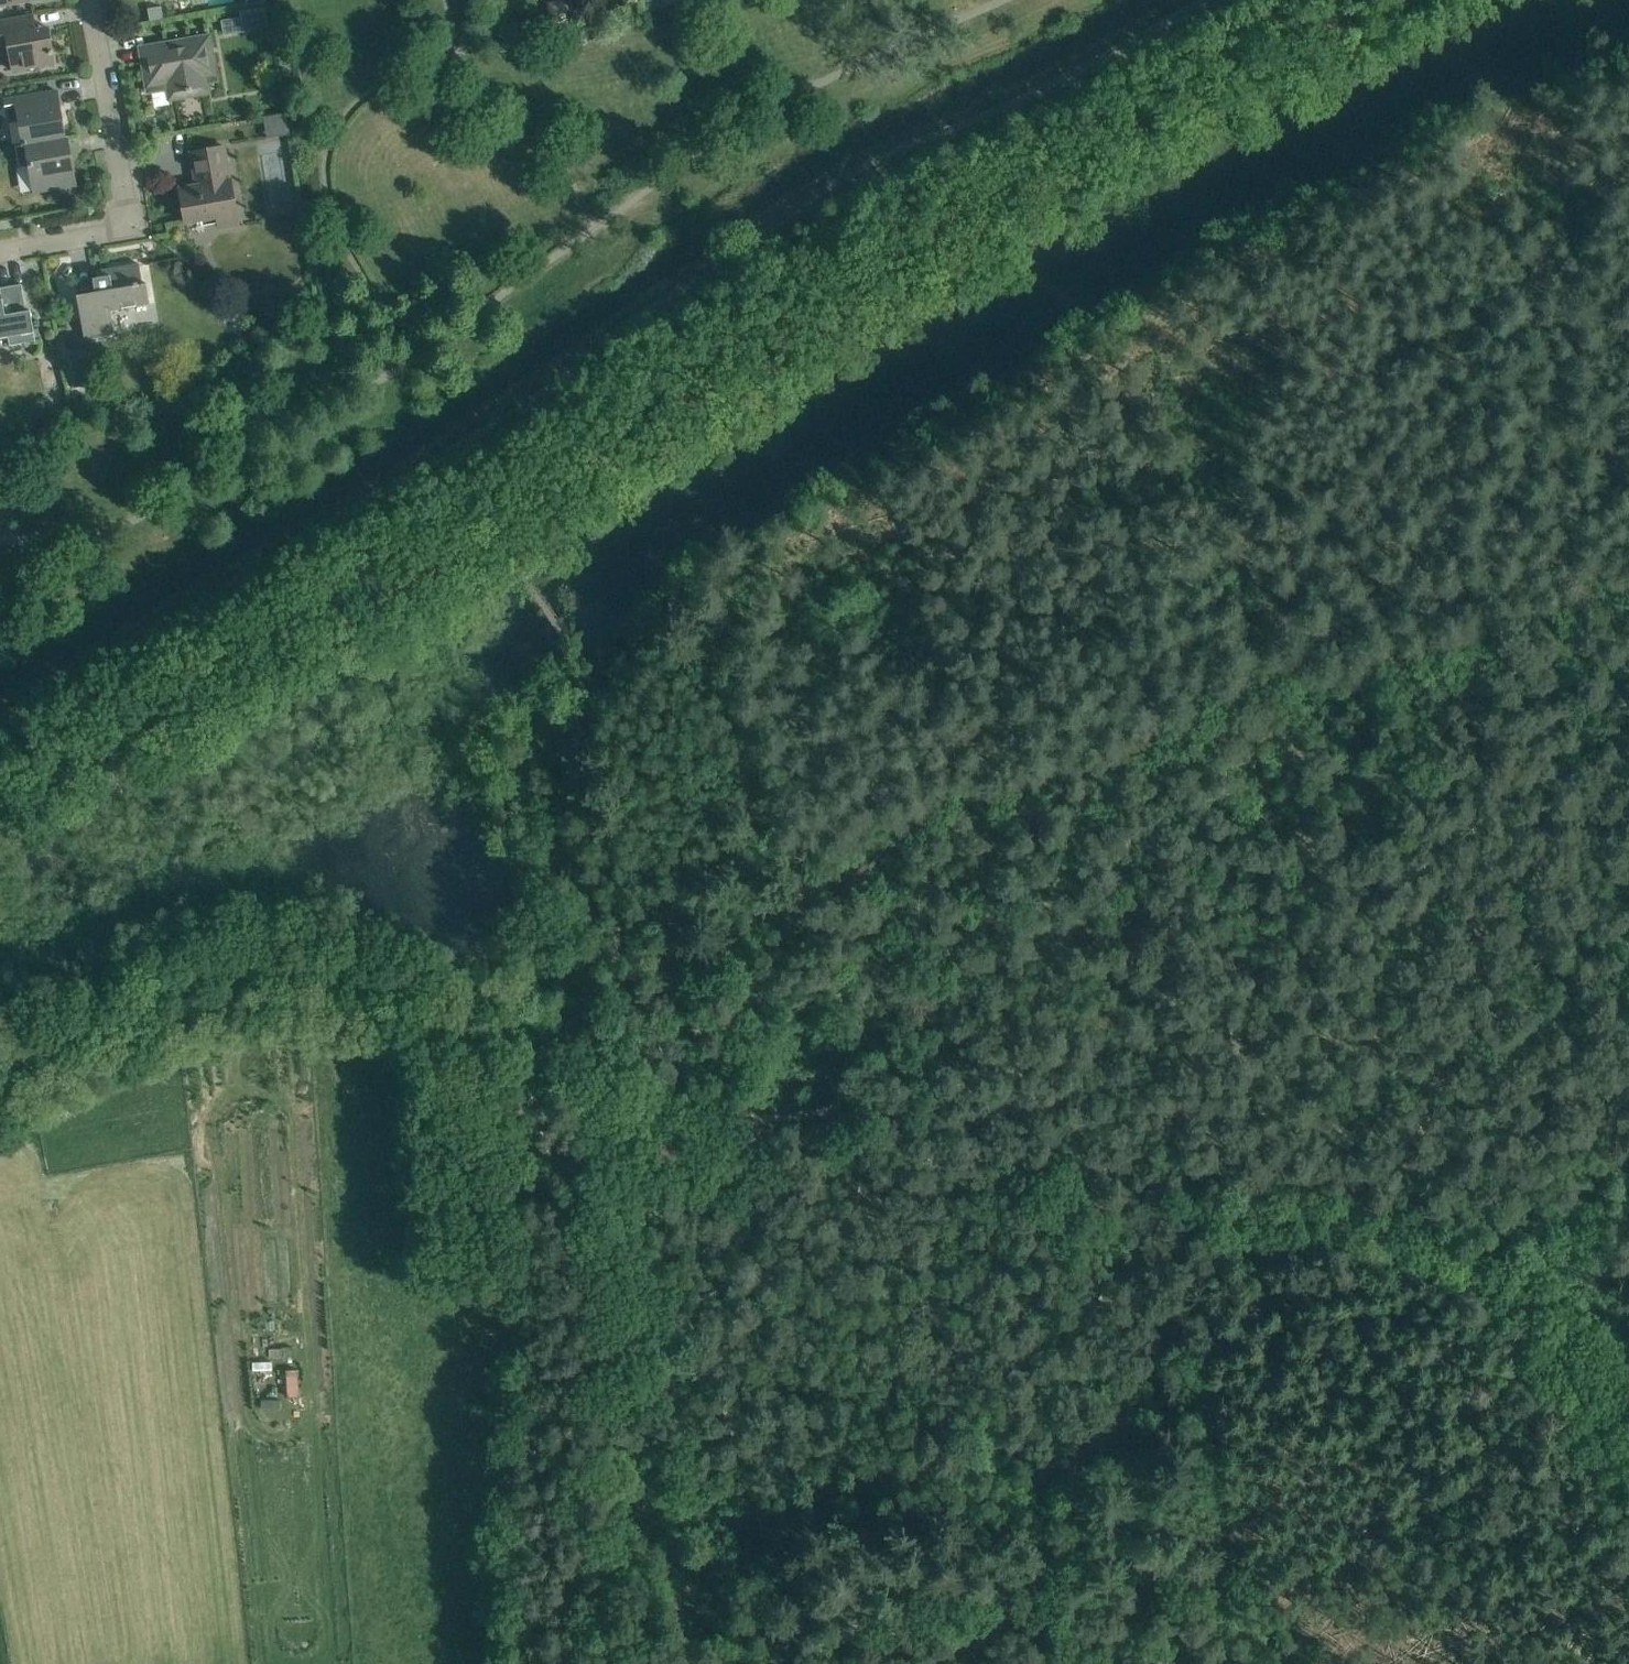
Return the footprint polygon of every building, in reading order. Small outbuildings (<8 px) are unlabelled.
[(645,10),(671,5),(670,0),(643,0),(645,10)] [(165,16),(159,4),(147,11),(153,22),(165,16)] [(35,29),(32,14),(10,18),(0,19),(0,51),(9,49),(13,71),(54,64),(48,27),(35,29)] [(243,17),(222,21),(224,29),(224,33),(245,30),(243,17)] [(163,44),(141,48),(144,63),(147,62),(148,71),(145,71),(148,91),(173,87),(174,92),(186,90),(186,92),(191,91),(191,89),(200,88),(202,87),(202,82),(201,82),(216,79),(208,36),(163,44)] [(65,138),(65,137),(57,90),(5,99),(8,121),(19,119),(23,144),(23,145),(65,138)] [(272,134),(293,133),(292,113),(270,114),(272,134)] [(23,145),(23,144),(15,146),(19,168),(29,166),(34,192),(75,185),(67,137),(65,137),(65,138),(23,145)] [(185,222),(207,218),(217,216),(219,227),(238,223),(231,179),(229,179),(224,146),(191,151),(197,185),(179,188),(185,222)] [(110,310),(150,304),(146,283),(143,283),(139,263),(108,269),(109,276),(93,278),(95,292),(77,294),(80,316),(84,338),(114,333),(110,310)] [(34,331),(30,310),(26,311),(21,284),(0,287),(0,291),(1,299),(0,299),(0,338),(8,336),(9,345),(36,340),(34,331)] [(268,299),(264,305),(266,312),(272,316),(278,315),(282,309),(281,302),(275,298),(268,299)] [(86,350),(67,353),(70,370),(89,367),(86,350)]
